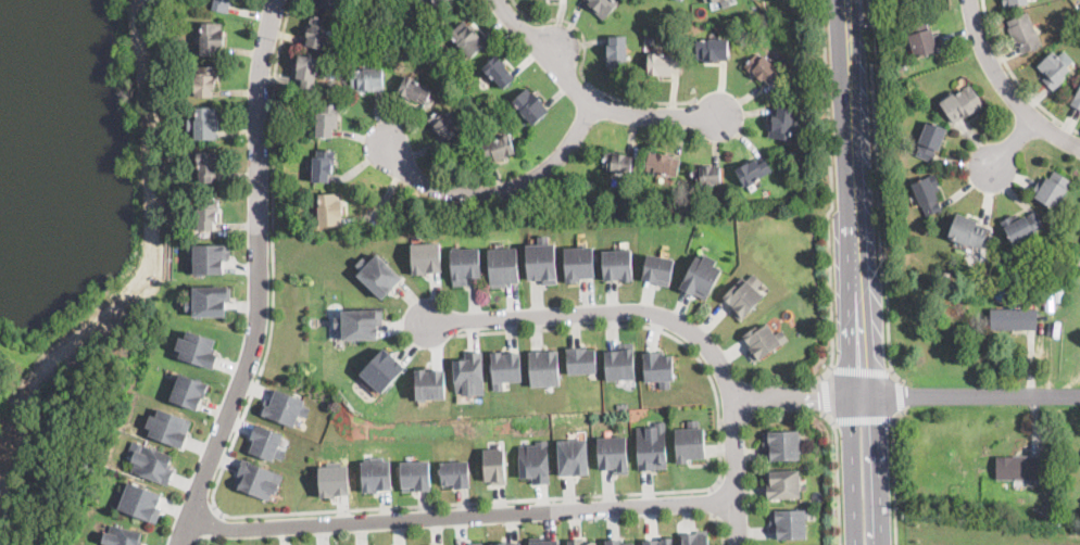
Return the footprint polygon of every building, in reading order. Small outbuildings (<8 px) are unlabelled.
[(212,10),(214,0),(233,0),(233,5),(229,5),(228,12),(212,10)] [(314,4),(315,0),(339,0),(336,11),(314,4)] [(438,13),(434,0),(453,0),(455,8),(438,13)] [(594,8),(584,0),(613,0),(617,3),(603,20),(592,10),(594,8)] [(1079,18),(1071,23),(1067,15),(1076,11),(1079,18)] [(1041,43),(1021,53),(1018,46),(1016,47),(1007,27),(1009,26),(1006,21),(1026,12),(1041,43)] [(326,37),(323,50),(305,46),(307,36),(305,36),(312,14),(325,17),(323,25),(326,26),(325,30),(328,30),(326,37)] [(927,20),(929,29),(931,28),(933,36),(940,34),(943,49),(914,56),(906,25),(927,20)] [(486,43),(470,58),(456,43),(459,42),(450,34),(463,21),(486,43)] [(224,35),(223,46),(223,55),(200,54),(200,45),(200,35),(202,35),(202,23),(222,24),(222,35),(224,35)] [(623,68),(606,68),(606,51),(607,51),(607,46),(610,46),(610,37),(626,36),(627,60),(623,60),(623,68)] [(729,38),(729,60),(709,60),(709,63),(703,63),(703,60),(696,60),(696,40),(708,40),(708,38),(729,38)] [(1066,72),(1060,77),(1064,79),(1053,90),(1042,79),(1047,74),(1046,73),(1045,74),(1037,65),(1052,51),(1069,68),(1066,72)] [(756,52),(761,58),(763,55),(781,73),(770,85),(764,78),(761,81),(744,66),(756,52)] [(679,54),(679,72),(671,72),(671,74),(648,74),(648,53),(660,53),(660,54),(679,54)] [(317,71),(313,90),(298,87),(299,79),(294,78),(299,54),(319,59),(317,71)] [(510,73),(514,77),(502,88),(489,74),(489,75),(487,72),(482,67),(494,55),(510,73)] [(217,66),(217,75),(217,79),(214,79),(214,90),(212,90),(212,97),(194,97),(196,92),(194,92),(194,79),(196,79),(196,73),(199,73),(199,66),(217,66)] [(361,92),(352,92),(352,71),(364,71),(364,68),(384,68),(384,89),(365,90),(365,92),(361,92)] [(429,97),(424,106),(398,92),(406,76),(406,75),(432,89),(429,97)] [(970,85),(985,106),(974,114),(971,111),(954,123),(939,101),(954,90),(956,94),(970,85)] [(1070,103),(1079,85),(1079,108),(1070,103)] [(526,89),(531,93),(533,91),(543,103),(540,106),(547,113),(533,126),(519,111),(520,110),(513,102),(526,89)] [(339,105),(338,115),(338,128),(332,128),(332,137),(316,137),(317,111),(319,111),(319,105),(339,105)] [(217,114),(217,121),(216,140),(194,139),(194,129),(187,129),(188,118),(197,118),(197,106),(217,107),(217,114)] [(795,115),(794,127),(794,128),(792,128),(791,139),(768,137),(769,125),(771,125),(774,106),(795,109),(795,115)] [(438,110),(441,114),(444,111),(448,114),(447,115),(460,129),(447,140),(427,119),(438,110)] [(943,142),(940,150),(935,148),(934,153),(935,153),(931,162),(915,156),(918,148),(917,148),(927,121),(949,129),(943,142)] [(515,152),(506,155),(494,159),(493,154),(486,156),(482,145),(500,139),(500,137),(510,134),(515,152)] [(335,151),(335,161),(335,163),(331,163),(331,174),(329,174),(329,181),(313,181),(313,155),(316,155),(316,151),(335,151)] [(632,157),(630,174),(605,169),(606,166),(603,165),(605,151),(632,155),(632,157)] [(216,161),(217,161),(218,174),(216,174),(216,181),(200,182),(199,163),(198,163),(197,152),(215,152),(216,161)] [(650,153),(656,154),(656,153),(669,155),(674,156),(673,157),(680,160),(677,176),(657,173),(646,169),(650,153)] [(763,156),(771,170),(746,187),(736,170),(749,162),(750,163),(756,159),(757,160),(763,156)] [(712,187),(692,187),(691,168),(719,167),(720,182),(712,182),(712,187)] [(1054,170),(1071,180),(1054,210),(1030,194),(1039,180),(1044,182),(1047,177),(1050,178),(1054,170)] [(942,210),(927,217),(912,185),(934,174),(940,185),(938,186),(939,190),(935,192),(938,199),(937,199),(942,210)] [(339,204),(341,204),(342,215),(337,216),(338,225),(321,227),(318,206),(321,206),(319,194),(338,193),(339,204)] [(218,199),(218,208),(218,212),(217,212),(216,221),(213,221),(213,230),(198,230),(198,205),(201,205),(201,199),(218,199)] [(1034,210),(1043,226),(1012,243),(1001,221),(1012,215),(1015,220),(1034,210)] [(987,229),(980,248),(949,237),(956,213),(977,220),(976,224),(987,228),(987,229)] [(551,235),(551,242),(554,242),(557,282),(543,282),(543,278),(529,278),(527,243),(540,243),(540,235),(551,235)] [(440,241),(442,270),(427,271),(427,270),(424,270),(424,272),(423,272),(414,274),(412,243),(440,241)] [(224,271),(196,272),(194,245),(230,244),(230,257),(224,258),(224,271)] [(462,245),(463,248),(480,246),(481,276),(468,277),(468,283),(454,284),(452,249),(453,249),(453,245),(462,245)] [(567,281),(565,248),(593,245),(595,276),(581,277),(581,280),(567,281)] [(492,286),(490,248),(517,246),(519,281),(506,281),(506,286),(492,286)] [(631,248),(633,278),(624,279),(623,276),(619,277),(620,278),(605,279),(603,250),(631,248)] [(378,253),(403,277),(384,297),(357,272),(363,268),(357,263),(365,255),(371,261),(378,253)] [(675,257),(669,284),(643,279),(649,253),(675,257)] [(705,253),(717,258),(715,264),(721,267),(706,299),(681,286),(696,254),(703,257),(705,253)] [(754,271),(762,280),(755,287),(764,295),(744,317),(743,316),(740,319),(730,309),(732,306),(732,305),(733,304),(730,302),(730,303),(723,295),(743,276),(746,279),(754,271)] [(226,315),(193,315),(193,308),(187,308),(187,299),(194,299),(194,286),(230,286),(231,300),(225,300),(226,315)] [(1064,301),(1055,301),(1054,287),(1063,287),(1064,301)] [(1027,330),(990,330),(990,308),(1024,308),(1024,303),(1035,303),(1037,330),(1027,330)] [(378,324),(379,338),(342,339),(341,326),(336,326),(336,316),(343,316),(343,309),(382,308),(384,324),(378,324)] [(768,322),(776,333),(782,329),(789,339),(759,358),(759,357),(754,362),(745,350),(752,345),(743,334),(756,326),(758,329),(768,322)] [(189,329),(216,339),(213,351),(218,353),(214,367),(179,356),(181,350),(177,348),(180,335),(187,338),(189,329)] [(606,379),(605,350),(619,350),(618,342),(633,341),(636,378),(606,379)] [(588,343),(589,348),(595,347),(596,371),(568,372),(567,347),(582,346),(582,343),(588,343)] [(406,366),(382,392),(362,372),(386,346),(406,366)] [(558,348),(560,383),(531,385),(529,351),(558,348)] [(481,350),(485,392),(464,394),(464,390),(456,390),(454,358),(467,357),(466,351),(481,350)] [(502,351),(502,353),(519,351),(523,379),(503,381),(503,389),(495,389),(491,351),(502,351)] [(660,351),(660,355),(673,354),(675,379),(670,379),(670,388),(662,388),(661,379),(645,380),(644,351),(660,351)] [(432,364),(432,369),(444,369),(445,397),(417,398),(416,367),(426,367),(426,365),(432,364)] [(209,383),(205,393),(203,392),(202,394),(203,395),(198,409),(171,398),(181,371),(209,383)] [(304,398),(302,404),(310,407),(306,415),(299,413),(294,426),(262,414),(266,403),(271,404),(276,388),(304,398)] [(160,407),(191,419),(183,446),(148,434),(151,428),(147,426),(151,414),(156,415),(160,407)] [(699,418),(700,427),(704,427),(705,456),(687,457),(688,461),(677,462),(675,428),(689,427),(689,419),(699,418)] [(639,470),(636,426),(655,424),(655,421),(663,420),(666,467),(654,467),(654,469),(639,470)] [(286,449),(281,458),(275,455),(273,460),(249,451),(254,438),(251,436),(256,422),(284,433),(278,446),(286,449)] [(799,428),(800,431),(801,431),(801,438),(803,438),(804,451),(800,452),(800,458),(771,459),(770,445),(764,446),(763,430),(799,428)] [(627,471),(615,472),(614,468),(600,469),(598,436),(626,434),(627,471)] [(548,439),(550,482),(533,482),(533,476),(519,477),(518,444),(536,443),(536,440),(548,439)] [(588,473),(560,474),(557,440),(586,439),(588,473)] [(172,456),(166,466),(174,469),(175,468),(167,484),(133,468),(136,461),(131,459),(137,449),(140,451),(143,443),(172,456)] [(500,447),(500,448),(503,448),(504,483),(489,483),(489,479),(485,479),(484,448),(500,447)] [(384,454),(384,459),(390,459),(391,487),(377,489),(377,487),(373,487),(374,491),(363,491),(362,460),(371,459),(371,455),(384,454)] [(284,474),(275,494),(272,493),(269,499),(235,485),(240,471),(237,470),(243,456),(251,459),(251,460),(284,474)] [(1040,473),(1040,481),(1039,481),(1039,486),(1026,486),(1026,480),(996,480),(996,456),(1040,456),(1040,473)] [(403,491),(401,461),(429,459),(430,487),(416,489),(416,490),(403,491)] [(341,460),(342,465),(347,465),(349,493),(334,494),(334,493),(330,493),(331,495),(321,496),(319,466),(328,466),(328,461),(341,460)] [(468,460),(469,486),(456,487),(455,487),(454,483),(442,484),(440,461),(468,460)] [(768,497),(767,470),(800,469),(801,496),(768,497)] [(156,522),(120,508),(129,480),(162,492),(156,505),(162,507),(156,522)] [(1059,506),(1059,523),(1048,523),(1048,519),(1044,519),(1044,507),(1059,506)] [(805,507),(806,510),(808,510),(808,517),(806,517),(806,536),(778,537),(777,523),(770,523),(770,509),(805,507)] [(139,543),(146,544),(106,544),(108,542),(103,541),(106,531),(104,530),(106,522),(112,524),(112,523),(141,532),(139,543)] [(707,529),(708,544),(683,544),(682,532),(698,532),(698,530),(707,529)] [(673,536),(673,544),(645,544),(644,540),(658,538),(658,534),(664,534),(664,537),(673,536)] [(558,538),(559,544),(531,544),(530,536),(547,535),(548,540),(558,538)]
